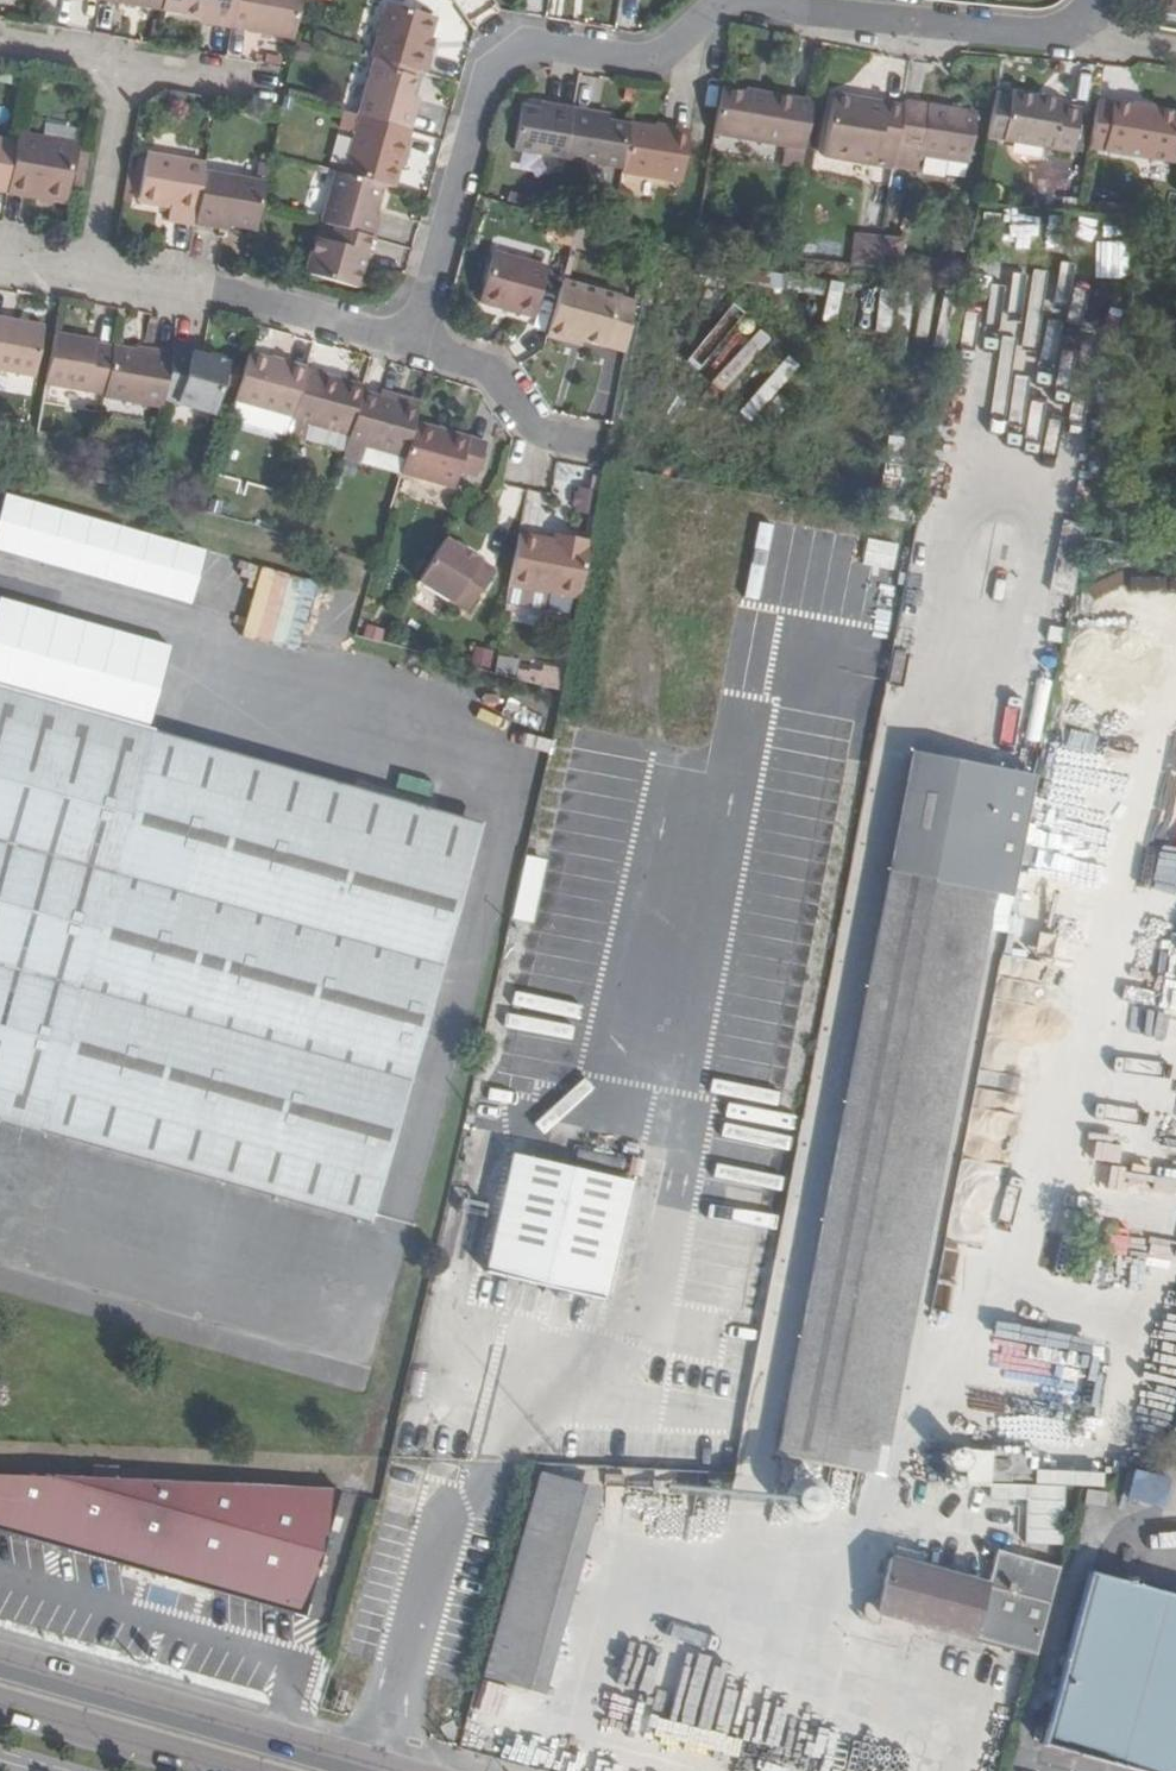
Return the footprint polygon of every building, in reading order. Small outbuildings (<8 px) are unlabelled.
[(160,10),(162,0),(103,0),(160,10)] [(160,10),(200,18),(208,19),(208,25),(229,28),(234,0),(162,0),(160,10)] [(229,28),(292,39),(293,37),(300,0),(234,0),(229,28)] [(1175,17),(1175,0),(1156,0),(1153,13),(1175,17)] [(433,18),(385,5),(370,59),(372,60),(417,72),(424,74),(429,56),(423,54),(427,40),(433,18)] [(154,45),(158,21),(153,20),(148,44),(154,45)] [(433,42),(427,40),(423,54),(429,56),(433,42)] [(309,43),(297,41),(294,56),(305,59),(309,43)] [(372,60),(370,67),(414,80),(417,72),(372,60)] [(414,80),(370,67),(356,117),(359,118),(408,131),(414,111),(405,109),(409,96),(414,80)] [(769,98),(720,90),(712,134),(783,146),(780,164),(799,168),(811,101),(770,94),(769,98)] [(1009,91),(1000,139),(1086,155),(1088,143),(1093,112),(1058,105),(1042,103),(1043,97),(1009,91)] [(850,98),(830,94),(829,103),(848,107),(850,98)] [(417,98),(409,96),(405,109),(414,111),(417,98)] [(1059,100),(1043,97),(1042,103),(1058,105),(1059,100)] [(873,166),(876,153),(891,156),(900,107),(850,98),(848,107),(829,103),(820,157),(873,166)] [(901,100),(900,107),(891,156),(890,166),(915,171),(918,156),(966,164),(975,113),(901,100)] [(1093,112),(1088,143),(1173,158),(1175,142),(1175,115),(1095,101),(1093,112)] [(554,105),(538,103),(536,110),(552,113),(554,105)] [(519,107),(512,151),(562,160),(571,108),(554,105),(552,113),(536,110),(519,107)] [(591,112),(571,108),(562,160),(586,164),(621,170),(629,126),(607,122),(589,119),(591,112)] [(608,114),(591,112),(589,119),(607,122),(608,114)] [(354,134),(359,118),(356,117),(343,113),(338,129),(354,134)] [(408,131),(359,118),(343,174),(381,185),(393,188),(408,131)] [(688,136),(629,126),(621,170),(621,174),(679,184),(688,136)] [(16,134),(15,142),(6,194),(65,204),(75,145),(16,134)] [(0,140),(0,193),(6,194),(15,142),(0,140)] [(169,207),(166,220),(193,225),(202,171),(204,163),(185,160),(148,154),(145,153),(137,201),(169,207)] [(264,183),(202,171),(193,225),(220,230),(221,223),(227,225),(255,230),(259,206),(264,183)] [(343,174),(334,172),(320,223),(334,227),(372,238),(377,218),(373,217),(381,185),(343,174)] [(532,210),(536,199),(510,192),(506,201),(532,210)] [(553,215),(554,205),(539,201),(536,211),(553,215)] [(385,233),(403,238),(408,215),(391,210),(385,233)] [(1000,248),(1039,253),(1044,216),(1005,211),(1000,248)] [(569,248),(576,225),(562,221),(555,244),(569,248)] [(590,254),(597,230),(576,224),(576,225),(569,248),(590,254)] [(364,253),(368,255),(372,238),(334,227),(329,244),(312,239),(302,275),(354,290),(364,253)] [(1102,276),(1122,277),(1123,229),(1103,228),(1102,276)] [(878,235),(853,233),(849,264),(873,267),(878,235)] [(905,239),(878,235),(873,267),(902,271),(905,239)] [(250,257),(252,245),(246,243),(243,257),(250,257)] [(491,251),(477,301),(533,317),(547,267),(491,251)] [(571,258),(567,258),(561,280),(564,281),(571,258)] [(878,276),(845,271),(842,285),(875,290),(878,276)] [(1032,307),(1049,309),(1046,336),(1063,338),(1071,276),(1037,272),(1032,307)] [(564,281),(561,280),(545,334),(565,340),(567,336),(580,340),(604,346),(618,296),(564,281)] [(624,351),(633,301),(618,296),(604,346),(624,351)] [(0,319),(0,371),(34,377),(43,326),(0,319)] [(724,391),(769,339),(758,330),(714,382),(724,391)] [(95,341),(53,334),(44,385),(103,395),(111,348),(95,345),(95,341)] [(149,355),(111,348),(103,395),(102,398),(161,408),(163,400),(170,355),(150,351),(149,355)] [(171,349),(170,355),(163,400),(213,414),(221,385),(227,364),(171,349)] [(304,371),(246,355),(242,369),(236,389),(233,402),(235,403),(230,421),(285,436),(304,371)] [(752,420),(800,369),(789,359),(741,410),(752,420)] [(242,369),(227,364),(221,385),(236,389),(242,369)] [(285,436),(285,438),(304,443),(304,441),(309,424),(348,435),(360,391),(362,384),(321,373),(304,369),(304,371),(285,436)] [(381,390),(379,396),(417,407),(419,400),(381,390)] [(379,396),(360,391),(348,435),(343,452),(341,457),(358,462),(398,474),(398,473),(401,462),(413,423),(417,407),(379,396)] [(484,443),(413,423),(401,462),(398,473),(452,488),(457,473),(474,477),(484,443)] [(348,435),(309,424),(304,441),(343,452),(348,435)] [(117,477),(93,471),(90,481),(114,488),(117,477)] [(590,514),(597,491),(579,486),(572,508),(590,514)] [(770,502),(749,566),(857,603),(879,539),(770,502)] [(54,508),(40,560),(68,568),(82,515),(54,508)] [(551,539),(552,533),(517,526),(516,532),(551,539)] [(108,561),(114,533),(99,530),(93,558),(108,561)] [(516,532),(507,583),(552,592),(576,596),(587,540),(563,535),(552,533),(551,539),(516,532)] [(886,538),(874,590),(887,593),(899,540),(886,538)] [(490,568),(442,539),(415,583),(463,612),(490,568)] [(123,559),(176,574),(180,557),(127,542),(123,559)] [(1131,578),(1130,613),(1175,615),(1175,580),(1131,578)] [(509,591),(509,605),(543,605),(543,591),(509,591)] [(494,651),(474,647),(471,664),(490,669),(494,651)] [(538,678),(535,687),(558,694),(561,676),(539,672),(538,678)] [(538,678),(527,676),(524,685),(535,687),(538,678)] [(141,757),(145,739),(148,730),(0,688),(0,717),(141,757)] [(42,1105),(38,1124),(370,1217),(478,833),(145,739),(141,757),(0,717),(0,1093),(42,1105)] [(148,730),(145,739),(478,833),(480,824),(148,730)] [(1061,748),(1048,794),(1075,802),(1088,756),(1061,748)] [(1025,819),(1033,777),(909,754),(886,873),(808,1280),(796,1339),(785,1397),(773,1457),(859,1474),(871,1414),(882,1356),(893,1296),(972,889),(1010,897),(1025,819)] [(1141,885),(1175,894),(1175,891),(1175,854),(1151,847),(1141,885)] [(538,893),(545,862),(527,858),(513,920),(532,924),(539,893),(538,893)] [(539,929),(607,943),(614,909),(546,895),(539,929)] [(773,1192),(812,947),(739,936),(714,1094),(726,1096),(713,1176),(712,1176),(692,1302),(760,1313),(780,1194),(773,1192)] [(1159,938),(1157,1004),(1175,1005),(1175,938),(1159,938)] [(515,974),(501,1073),(571,1082),(585,984),(515,974)] [(34,1134),(38,1124),(42,1105),(0,1093),(0,1125),(34,1134)] [(38,1124),(34,1134),(367,1227),(370,1217),(38,1124)] [(512,1158),(486,1278),(605,1304),(632,1184),(512,1158)] [(955,1311),(962,1244),(942,1241),(935,1308),(955,1311)] [(1144,1246),(1144,1259),(1114,1258),(1113,1294),(1170,1296),(1172,1247),(1144,1246)] [(972,1388),(970,1407),(1073,1420),(1074,1407),(1100,1410),(1108,1341),(996,1327),(989,1390),(972,1388)] [(985,1445),(984,1481),(1009,1482),(1010,1474),(1032,1474),(1033,1447),(985,1445)] [(115,1468),(91,1467),(90,1480),(0,1477),(0,1534),(303,1617),(336,1492),(145,1483),(145,1473),(115,1473),(115,1468)] [(536,1473),(479,1677),(524,1690),(582,1487),(536,1473)] [(1026,1516),(1050,1521),(1055,1485),(1030,1484),(1026,1516)] [(1102,1494),(1083,1491),(1079,1505),(1100,1508),(1102,1494)] [(870,1598),(866,1600),(863,1602),(862,1604),(861,1607),(860,1612),(861,1615),(863,1619),(865,1621),(867,1623),(872,1624),(875,1613),(1027,1655),(1030,1655),(1056,1567),(994,1550),(983,1585),(888,1560),(877,1598),(874,1598),(870,1598)] [(1084,1572),(1043,1722),(1036,1746),(1130,1770),(1175,1770),(1175,1597),(1084,1572)]
